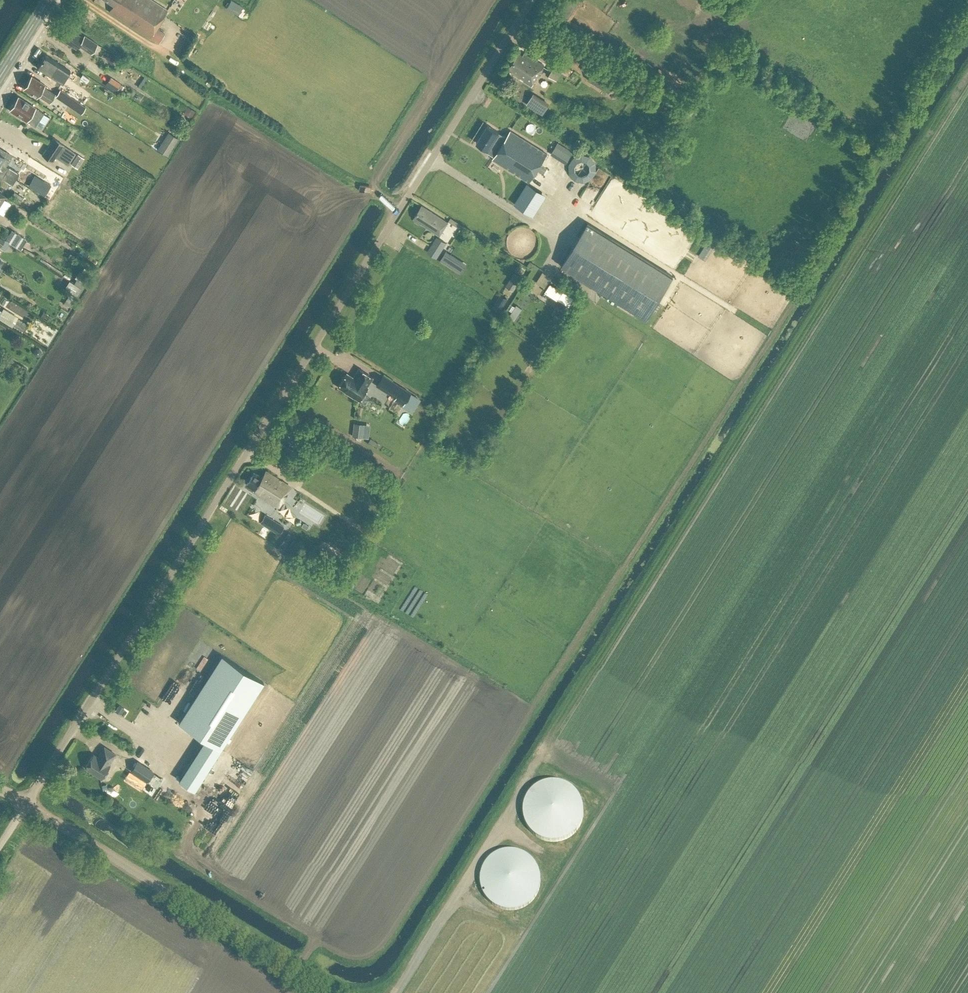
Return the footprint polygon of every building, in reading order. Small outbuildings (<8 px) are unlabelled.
[(113,3),(108,11),(150,37),(167,10),(152,0),(108,0),(113,3)] [(236,3),(231,0),(225,0),(220,8),(224,10),(228,4),(234,7),(236,3)] [(82,37),(68,28),(62,38),(76,47),(78,44),(91,52),(96,43),(83,34),(82,37)] [(65,55),(74,62),(80,55),(71,48),(65,55)] [(615,52),(611,49),(607,56),(632,72),(637,63),(617,50),(615,52)] [(531,84),(544,64),(535,58),(535,60),(531,57),(532,56),(524,51),(522,53),(518,51),(508,66),(512,69),(511,71),(519,77),(520,75),(523,77),(522,79),(531,84)] [(37,65),(37,66),(36,67),(51,77),(55,79),(63,65),(60,63),(45,54),(40,62),(38,62),(37,65)] [(555,79),(565,65),(555,58),(546,73),(555,79)] [(608,91),(618,76),(599,64),(596,69),(593,67),(587,77),(608,91)] [(567,77),(572,69),(567,66),(562,74),(567,77)] [(678,88),(655,74),(650,82),(673,96),(678,88)] [(37,80),(31,76),(24,87),(31,92),(31,93),(37,97),(38,95),(49,102),(55,93),(44,86),(45,83),(38,78),(37,80)] [(509,76),(505,85),(516,90),(520,81),(509,76)] [(117,89),(120,83),(110,77),(107,82),(117,89)] [(93,83),(89,87),(97,94),(101,90),(93,83)] [(81,111),(85,104),(60,88),(55,95),(81,111)] [(532,95),(526,104),(532,107),(537,98),(532,95)] [(43,113),(18,96),(13,104),(12,104),(10,107),(10,108),(9,109),(21,116),(20,117),(27,121),(35,126),(43,113)] [(187,107),(184,113),(190,117),(194,111),(187,107)] [(166,108),(160,117),(170,123),(175,114),(166,108)] [(506,136),(487,124),(476,142),(487,148),(486,150),(494,155),(492,157),(528,180),(546,152),(510,129),(506,136)] [(178,136),(169,130),(158,148),(167,154),(178,136)] [(68,164),(76,153),(53,137),(42,154),(53,162),(56,156),(68,164)] [(557,142),(551,153),(566,162),(572,151),(557,142)] [(15,179),(19,173),(6,165),(9,160),(4,157),(7,152),(0,147),(0,169),(15,179)] [(77,168),(84,158),(78,154),(71,164),(77,168)] [(10,167),(25,178),(30,170),(15,160),(10,167)] [(15,179),(0,169),(0,176),(12,184),(15,179)] [(33,176),(20,187),(30,198),(43,187),(33,176)] [(18,202),(21,196),(13,191),(9,197),(18,202)] [(439,233),(447,221),(421,204),(413,217),(415,218),(414,219),(419,222),(420,221),(426,225),(439,233)] [(462,229),(464,225),(451,217),(449,221),(462,229)] [(651,321),(658,310),(654,308),(673,277),(589,224),(563,266),(651,321)] [(10,231),(5,239),(20,249),(25,241),(25,238),(13,230),(10,231)] [(437,258),(446,242),(437,237),(427,252),(437,258)] [(411,254),(418,258),(427,243),(420,239),(411,254)] [(9,243),(4,240),(0,246),(0,248),(4,250),(9,243)] [(467,263),(446,250),(440,260),(461,273),(467,263)] [(530,261),(527,266),(532,269),(535,264),(530,261)] [(82,283),(86,276),(84,275),(81,273),(80,273),(78,271),(74,278),(82,283)] [(75,296),(81,288),(70,281),(68,280),(63,288),(69,293),(64,302),(69,305),(75,296)] [(550,287),(545,295),(569,310),(574,302),(550,287)] [(500,309),(507,298),(500,294),(493,305),(500,309)] [(15,315),(2,307),(0,311),(0,320),(9,325),(15,315)] [(353,377),(346,373),(337,386),(358,399),(367,386),(366,386),(372,377),(358,368),(353,377)] [(402,404),(410,392),(392,380),(386,391),(395,396),(394,398),(402,404)] [(289,485),(265,469),(261,476),(253,471),(246,483),(258,491),(257,493),(276,505),(289,485)] [(265,514),(260,522),(268,528),(273,520),(265,514)] [(280,524),(274,532),(279,534),(284,526),(280,524)] [(344,577),(342,581),(352,588),(355,583),(344,577)] [(220,657),(178,725),(205,742),(220,752),(262,684),(220,657)] [(82,745),(85,738),(80,735),(76,742),(82,745)] [(203,780),(220,752),(205,742),(187,770),(180,783),(187,787),(195,792),(203,780)] [(107,762),(114,752),(103,745),(96,755),(92,752),(84,765),(101,776),(109,763),(107,762)] [(147,779),(154,769),(137,758),(130,768),(147,779)] [(132,774),(119,766),(116,771),(129,778),(132,774)] [(86,784),(90,779),(73,767),(70,772),(86,784)] [(117,772),(115,776),(141,791),(147,782),(138,776),(134,782),(117,772)] [(571,788),(563,784),(555,783),(546,783),(538,787),(531,792),(526,799),(524,807),(523,816),(525,824),(530,831),(536,837),(544,841),(552,843),(561,842),(568,839),(575,833),(580,826),(583,818),(583,810),(581,801),(577,794),(571,788)] [(517,851),(510,851),(503,852),(497,854),(491,858),(486,863),(483,870),(481,876),(481,883),(482,890),(485,897),(489,902),(495,907),(501,910),(508,911),(515,911),(522,909),(528,906),(533,901),(537,895),(540,889),(541,882),(540,875),(538,868),(535,862),(530,857),(524,854),(517,851)]
